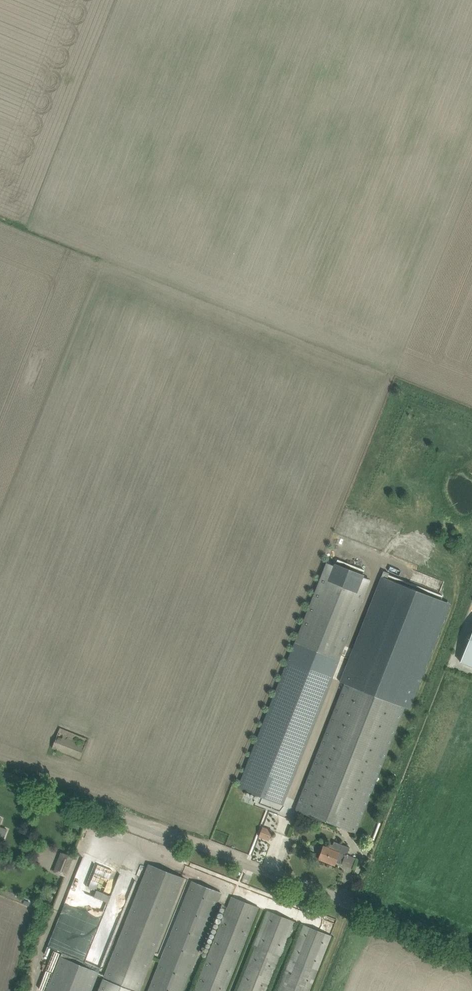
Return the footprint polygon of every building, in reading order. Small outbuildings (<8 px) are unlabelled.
[(239,786),(282,803),(340,656),(370,582),(357,576),(359,569),(344,563),(341,570),(326,564),(239,786)] [(345,682),(298,804),(358,827),(405,706),(410,708),(451,605),(441,602),(443,595),(384,572),(341,680),(345,682)] [(460,662),(471,666),(471,632),(460,662)] [(60,728),(56,738),(52,747),(81,758),(88,739),(60,728)] [(259,836),(268,840),(272,830),(263,827),(259,836)] [(323,845),(322,849),(318,858),(335,865),(336,862),(354,869),(358,859),(347,854),(350,847),(334,841),(333,845),(330,844),(329,847),(323,845)] [(72,857),(61,853),(54,871),(65,875),(72,857)] [(112,870),(98,864),(88,887),(103,893),(112,870)] [(184,878),(148,864),(98,990),(140,990),(184,878)] [(222,893),(192,881),(148,990),(183,990),(222,893)] [(228,906),(194,990),(225,990),(254,916),(258,907),(232,897),(228,906)] [(265,920),(256,946),(257,947),(239,990),(266,990),(280,955),(281,956),(291,930),(294,921),(268,911),(265,920)] [(301,934),(278,990),(309,990),(331,935),(304,925),(301,934)] [(100,968),(62,953),(47,990),(91,990),(100,968)]
